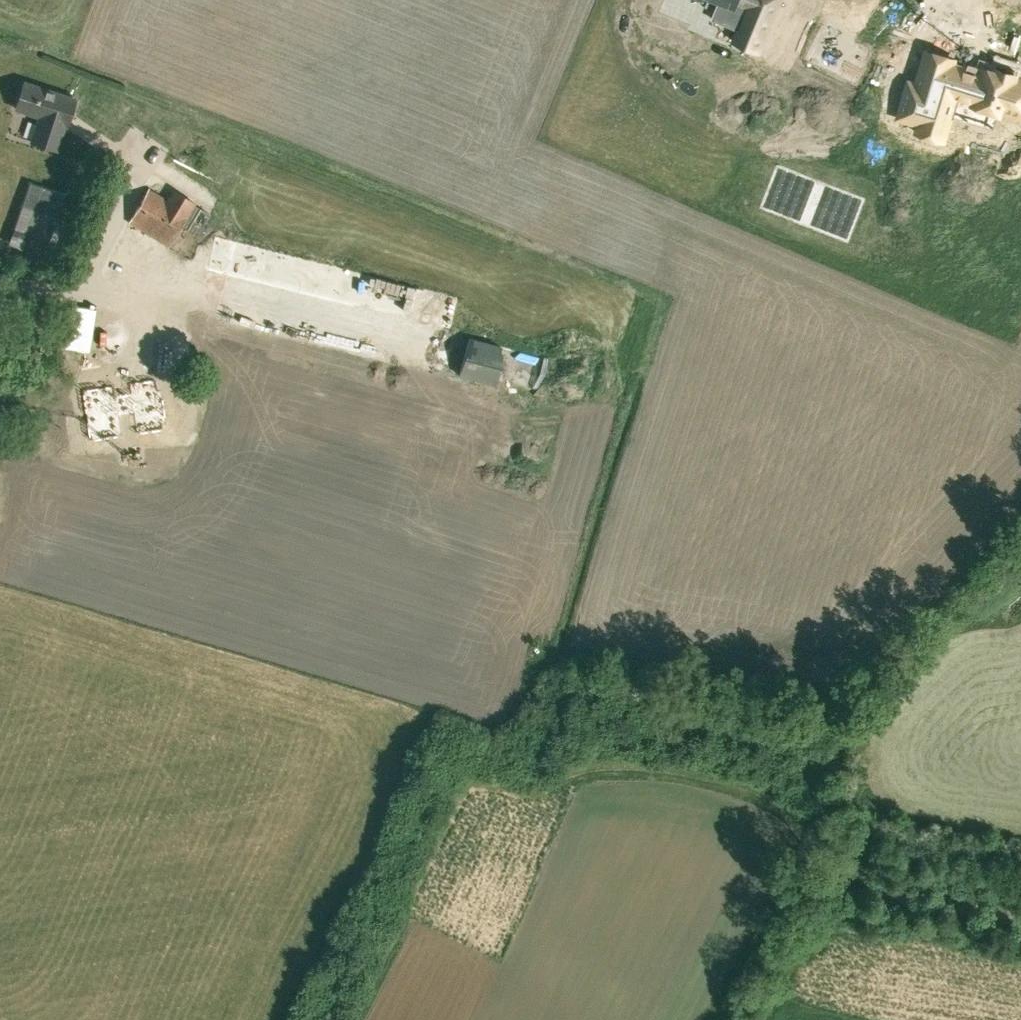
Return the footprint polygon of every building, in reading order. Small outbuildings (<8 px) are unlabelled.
[(780,0),(715,0),(720,2),(746,13),(740,29),(737,28),(737,29),(739,30),(734,41),(759,52),(780,0)] [(925,47),(881,171),(929,188),(956,114),(1020,137),(1020,81),(925,47)] [(68,123),(76,97),(25,80),(16,106),(41,114),(32,140),(57,148),(65,122),(68,123)] [(168,199),(150,188),(130,221),(169,245),(196,202),(175,189),(168,199)] [(209,214),(199,208),(187,229),(196,235),(209,214)] [(461,324),(467,294),(309,260),(310,257),(257,246),(254,262),(266,265),(264,277),(299,285),(298,289),(461,324)] [(496,385),(506,347),(469,337),(459,376),(496,385)] [(125,392),(109,398),(124,427),(138,421),(133,410),(144,405),(149,416),(160,411),(148,382),(136,387),(139,396),(129,401),(125,392)] [(1012,608),(1020,615),(1020,596),(1012,608)]
